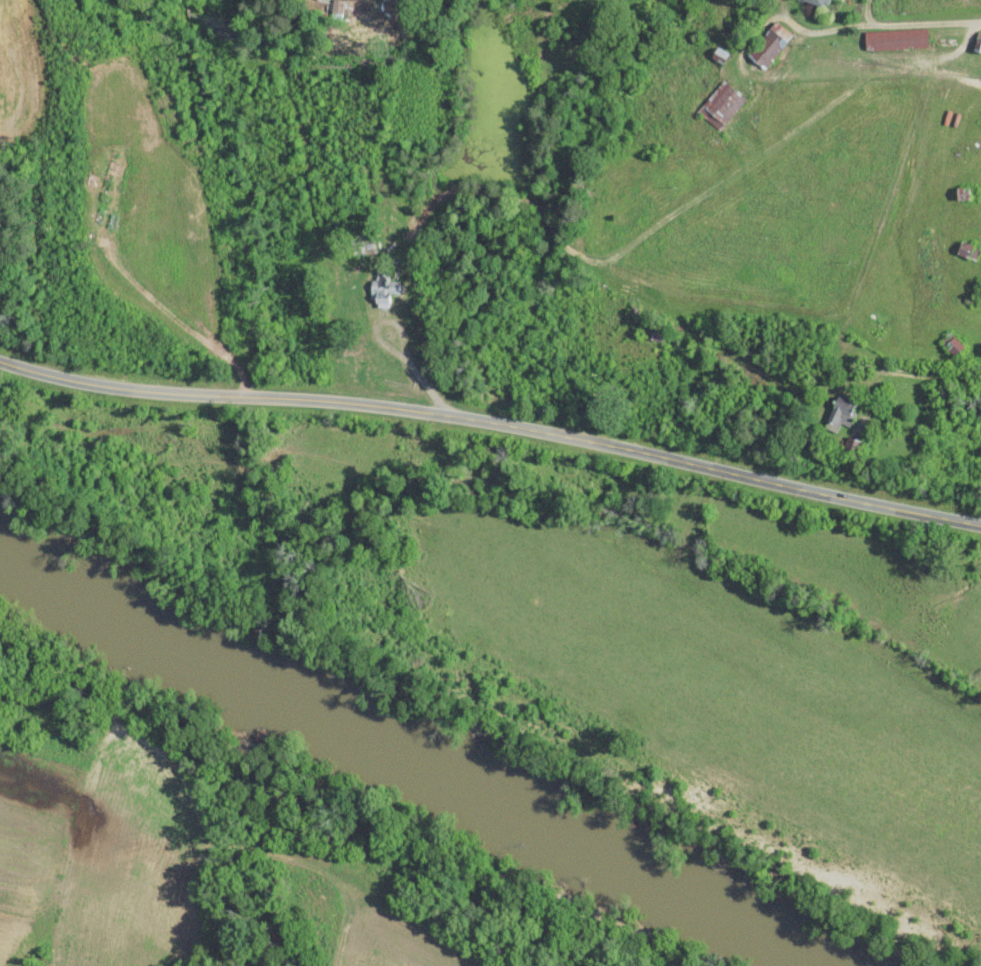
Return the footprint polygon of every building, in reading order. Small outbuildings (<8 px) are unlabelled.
[(747,54),(763,68),(793,35),(777,21),(756,46),(755,45),(747,54)] [(863,30),(864,48),(926,46),(925,27),(863,30)] [(695,109),(717,129),(744,99),(722,79),(695,109)] [(951,354),(961,345),(952,334),(941,344),(951,354)] [(822,427),(836,432),(839,422),(848,426),(856,403),(833,395),(822,427)]
